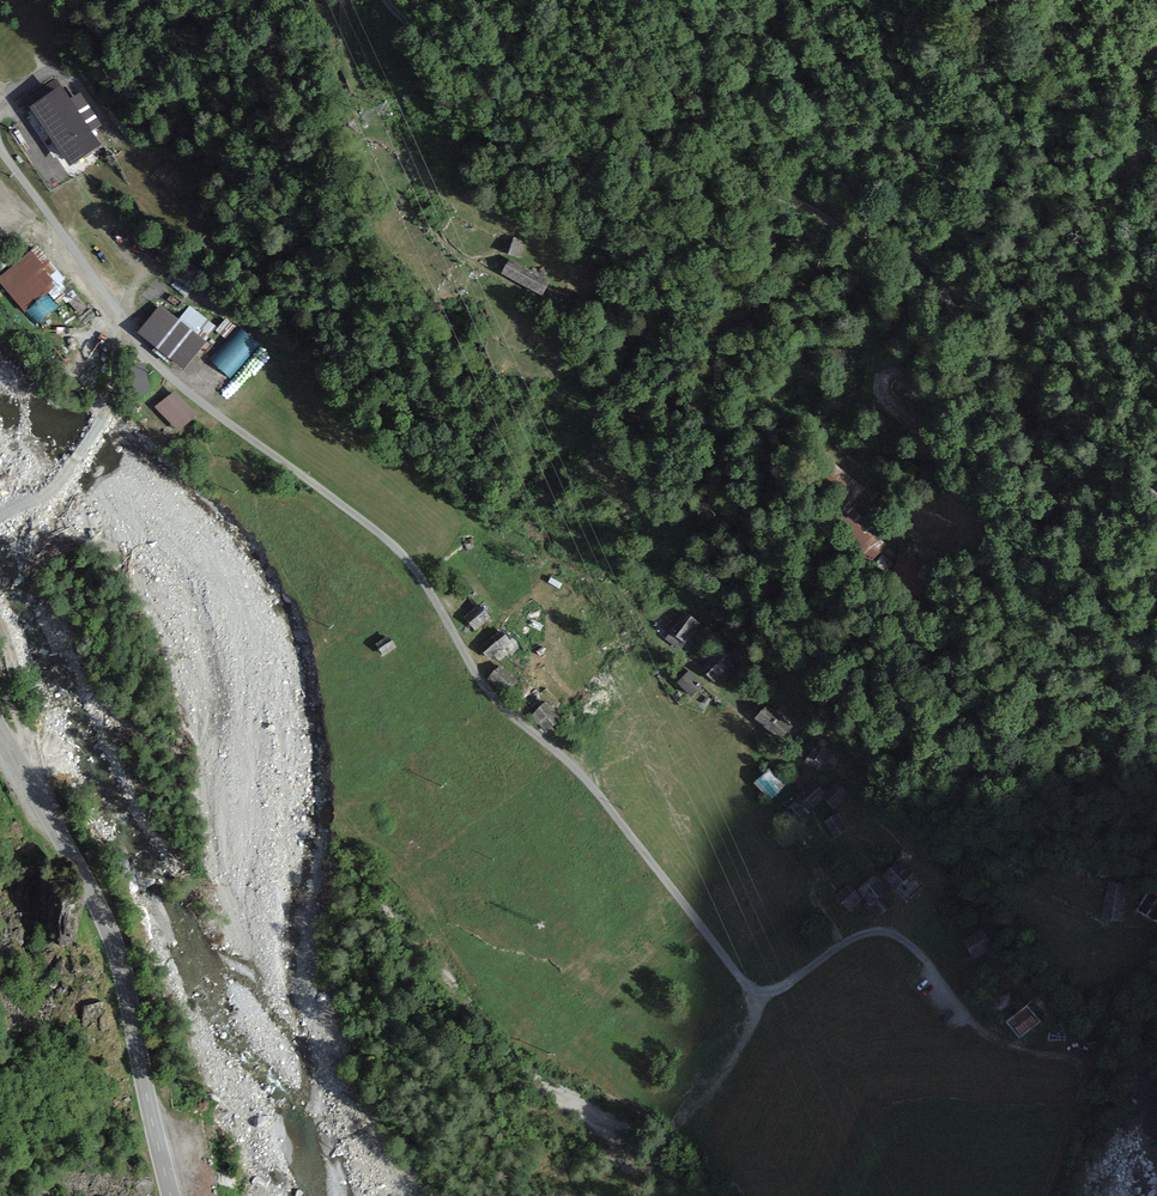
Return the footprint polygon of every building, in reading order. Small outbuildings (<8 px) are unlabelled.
[(72,101),(62,86),(31,106),(71,167),(102,147),(86,123),(95,117),(80,95),(72,101)] [(507,237),(502,253),(516,257),(521,241),(507,237)] [(34,248),(0,276),(0,279),(29,314),(64,285),(34,248)] [(548,282),(510,262),(504,274),(541,294),(548,282)] [(189,307),(178,322),(196,335),(207,321),(189,307)] [(188,345),(160,314),(155,318),(152,315),(139,326),(158,347),(154,351),(166,364),(188,345)] [(196,417),(174,392),(155,408),(177,434),(196,417)] [(478,608),(465,619),(476,630),(488,619),(478,608)] [(701,625),(684,614),(670,635),(687,646),(701,625)] [(501,633),(481,649),(490,660),(510,644),(501,633)] [(388,638),(377,646),(384,655),(395,648),(388,638)] [(723,648),(701,670),(713,682),(735,660),(723,648)] [(515,683),(501,667),(489,679),(503,694),(515,683)] [(690,673),(679,683),(692,696),(702,686),(690,673)] [(561,718),(546,704),(532,717),(546,732),(561,718)] [(790,727),(768,707),(756,720),(778,740),(790,727)] [(815,745),(809,758),(823,765),(829,753),(815,745)] [(784,787),(770,771),(757,783),(772,799),(784,787)] [(823,798),(828,794),(816,782),(802,796),(814,808),(823,798)] [(828,794),(823,798),(834,808),(847,795),(836,785),(828,794)] [(806,815),(793,805),(786,814),(798,824),(806,815)] [(837,815),(826,822),(835,838),(847,832),(837,815)] [(897,863),(883,877),(896,889),(910,876),(897,863)] [(872,880),(860,891),(873,906),(871,908),(877,915),(889,905),(882,896),(884,894),(872,880)] [(1108,884),(1102,917),(1121,921),(1127,887),(1108,884)] [(848,910),(860,899),(848,887),(837,898),(848,910)] [(1026,1011),(1010,1025),(1020,1036),(1036,1021),(1026,1011)]
